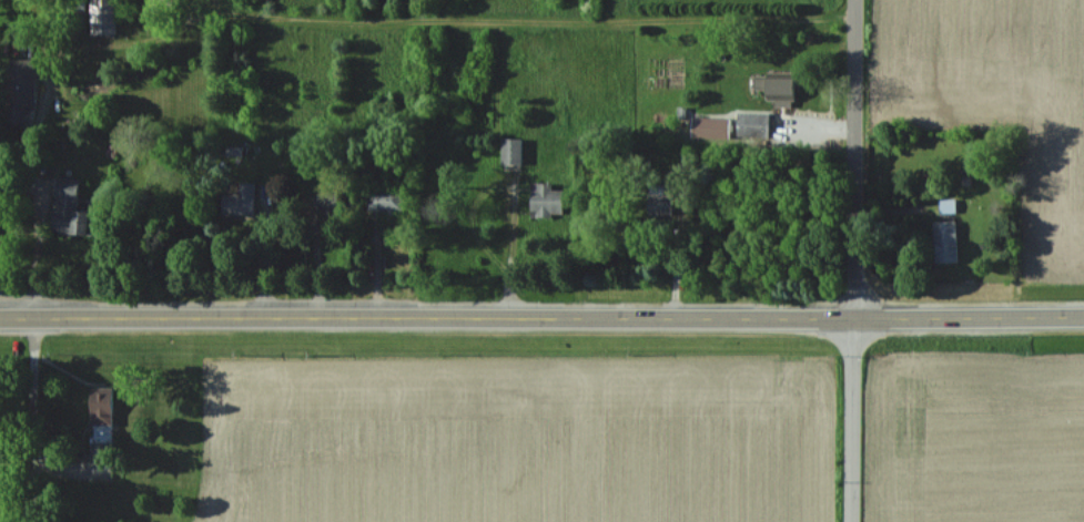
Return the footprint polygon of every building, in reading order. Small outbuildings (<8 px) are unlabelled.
[(34,67),(6,67),(6,125),(25,125),(25,106),(34,106),(34,67)] [(797,73),(764,73),(764,104),(797,104),(797,73)] [(770,114),(736,114),(736,136),(770,136),(770,114)] [(504,139),(503,162),(524,162),(524,140),(504,139)] [(81,236),(85,181),(55,179),(50,234),(81,236)] [(531,182),(531,217),(553,217),(553,213),(564,213),(564,190),(554,190),(554,182),(531,182)] [(256,183),(255,216),(224,215),(224,194),(242,195),(242,183),(256,183)] [(406,208),(405,185),(369,185),(369,208),(406,208)] [(650,187),(650,215),(672,215),(671,186),(650,187)] [(941,199),(941,213),(956,213),(956,199),(941,199)] [(935,222),(938,263),(959,262),(956,221),(935,222)] [(93,387),(92,441),(113,442),(114,387),(93,387)]
